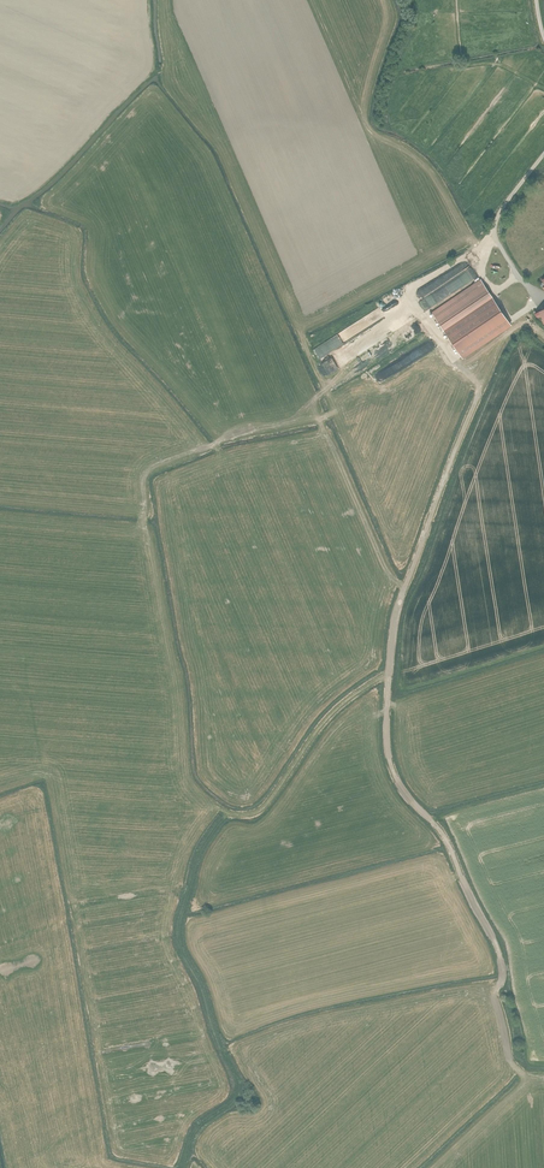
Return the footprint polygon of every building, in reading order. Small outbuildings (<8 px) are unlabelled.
[(543,288),(543,272),(536,277),(543,289),(543,288)] [(468,276),(458,283),(460,286),(470,279),(468,276)] [(457,357),(506,323),(474,277),(425,310),(457,357)] [(396,290),(387,294),(391,304),(400,300),(396,290)] [(528,310),(543,330),(543,298),(528,310)] [(318,340),(307,347),(313,357),(324,351),(318,340)]
